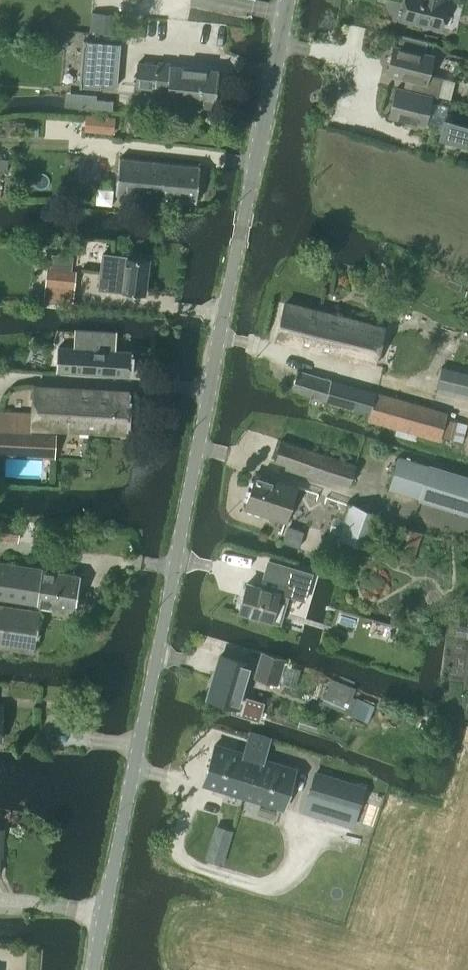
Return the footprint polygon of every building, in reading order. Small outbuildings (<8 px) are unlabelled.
[(401,19),(441,29),(448,0),(406,0),(401,19)] [(413,80),(410,91),(431,97),(431,98),(437,99),(442,78),(429,74),(433,56),(424,54),(427,42),(400,36),(397,47),(394,46),(388,74),(413,80)] [(84,41),(79,87),(101,89),(101,85),(117,86),(121,44),(84,41)] [(170,66),(138,63),(136,87),(152,88),(151,93),(155,93),(155,100),(167,101),(215,106),(219,70),(170,65),(170,66)] [(396,88),(390,115),(425,124),(425,122),(443,126),(444,120),(445,121),(448,106),(430,102),(431,98),(431,97),(410,91),(396,88)] [(96,100),(96,109),(113,111),(114,101),(96,100)] [(114,134),(115,117),(86,115),(85,131),(114,134)] [(445,121),(444,120),(443,126),(439,140),(467,147),(467,126),(445,121)] [(197,202),(200,166),(120,158),(116,194),(152,197),(151,210),(164,211),(165,199),(197,202)] [(103,254),(99,288),(124,291),(124,292),(145,294),(150,259),(127,256),(127,257),(103,254)] [(74,288),(76,272),(48,268),(46,284),(74,288)] [(375,365),(385,327),(287,302),(277,340),(375,365)] [(59,347),(57,371),(132,375),(133,351),(115,350),(116,333),(75,331),(74,348),(59,347)] [(442,367),(437,387),(467,394),(467,373),(442,367)] [(462,442),(467,425),(446,419),(448,413),(375,392),(297,370),(292,389),(369,413),(367,420),(440,441),(441,436),(462,442)] [(131,392),(34,386),(33,413),(0,411),(0,454),(55,456),(56,430),(88,431),(128,433),(131,392)] [(350,485),(357,464),(264,434),(258,455),(350,485)] [(399,457),(389,489),(467,513),(467,478),(399,457)] [(286,521),(297,486),(257,473),(245,508),(286,521)] [(20,524),(0,521),(0,539),(17,542),(20,524)] [(399,525),(389,557),(412,564),(423,533),(399,525)] [(247,583),(239,611),(281,623),(288,597),(291,584),(308,589),(313,573),(267,560),(259,587),(247,583)] [(80,574),(0,562),(0,599),(75,610),(80,574)] [(39,612),(0,606),(0,646),(33,651),(39,612)] [(263,653),(256,676),(276,683),(283,659),(263,653)] [(214,679),(208,697),(233,705),(231,712),(231,713),(252,719),(259,721),(259,720),(260,716),(264,702),(242,695),(251,664),(221,655),(214,679)] [(356,717),(363,701),(328,687),(322,702),(356,717)] [(215,744),(203,784),(243,797),(255,756),(264,759),(270,739),(250,732),(243,753),(215,744)] [(255,756),(243,797),(283,809),(296,769),(264,759),(255,756)] [(364,787),(315,773),(308,798),(356,813),(364,787)]
